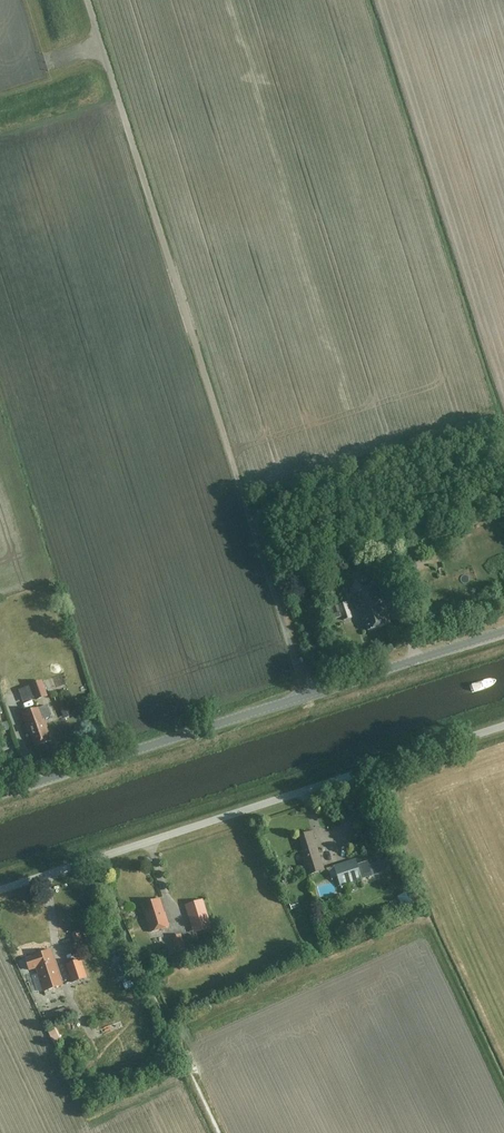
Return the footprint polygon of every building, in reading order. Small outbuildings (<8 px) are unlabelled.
[(337,599),(332,580),(320,583),(326,603),(337,599)] [(391,624),(378,587),(353,596),(360,616),(361,616),(363,621),(365,620),(369,631),(391,624)] [(308,602),(305,592),(297,595),(301,604),(308,602)] [(352,618),(347,603),(337,606),(339,613),(331,616),(332,621),(341,618),(342,621),(352,618)] [(47,696),(42,682),(31,686),(37,700),(47,696)] [(47,728),(40,708),(22,715),(28,733),(29,732),(34,747),(51,741),(46,728),(47,728)] [(323,871),(311,833),(299,837),(303,851),(301,851),(303,858),(302,859),(307,876),(323,871)] [(364,858),(334,867),(340,886),(370,877),(364,858)] [(335,884),(320,888),(323,897),(337,893),(335,884)] [(168,927),(160,900),(142,906),(150,932),(168,927)] [(197,911),(187,913),(190,923),(200,920),(203,931),(211,928),(202,901),(195,903),(197,911)] [(95,929),(94,927),(82,930),(85,939),(92,937),(94,945),(102,943),(98,928),(95,929)] [(185,951),(180,936),(172,938),(176,953),(185,951)] [(62,986),(51,951),(25,960),(29,971),(36,969),(44,992),(62,986)] [(86,978),(81,961),(66,966),(72,983),(86,978)]
